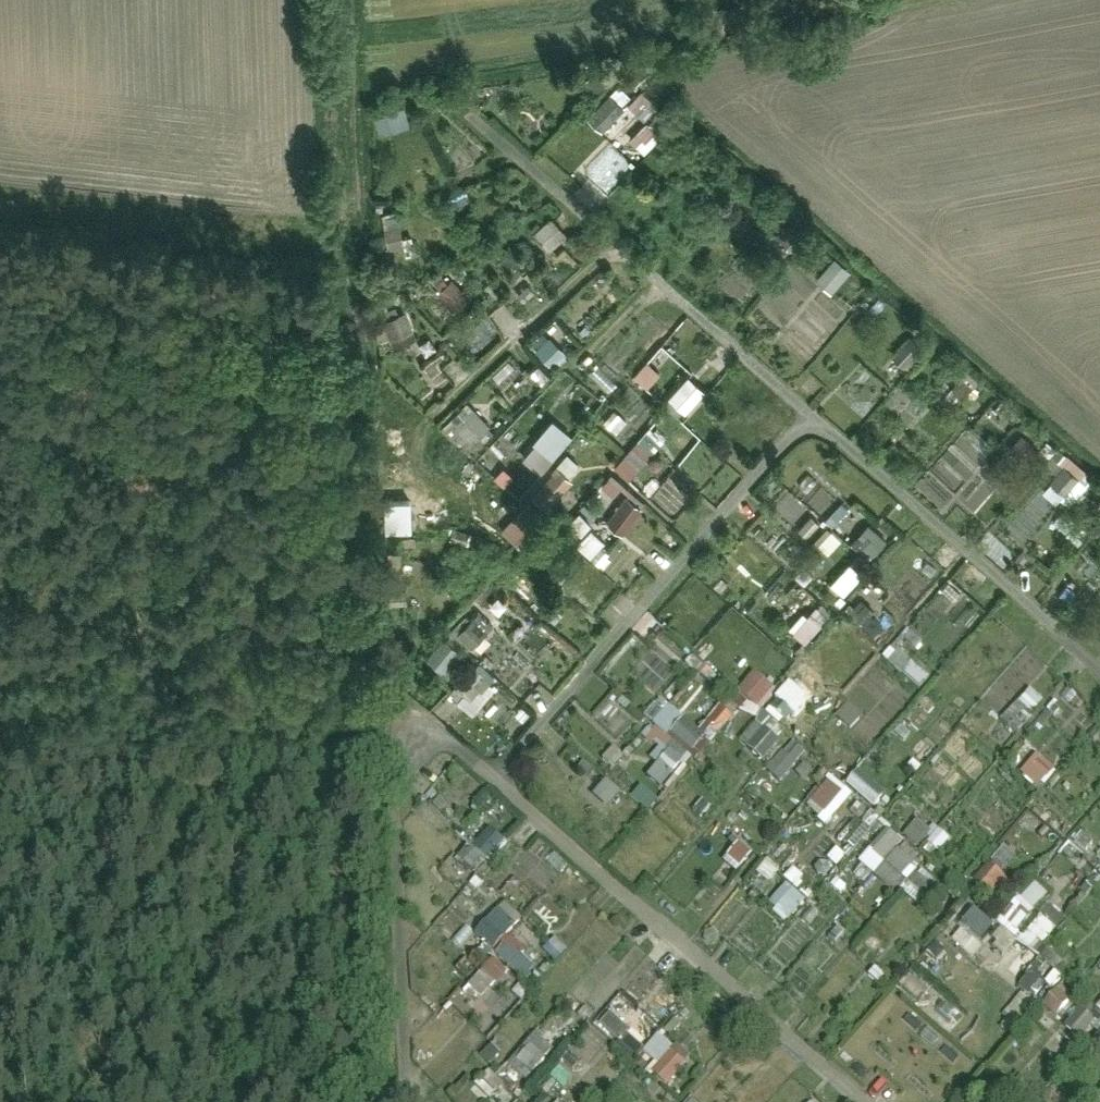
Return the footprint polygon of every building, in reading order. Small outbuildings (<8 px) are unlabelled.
[(630,104),(646,121),(660,107),(644,90),(630,104)] [(599,111),(629,141),(646,123),(627,104),(622,109),(611,98),(599,111)] [(376,116),(380,136),(412,128),(408,109),(376,116)] [(647,156),(663,136),(647,123),(631,143),(647,156)] [(401,214),(384,216),(389,250),(406,247),(401,214)] [(534,234),(552,252),(569,234),(552,217),(534,234)] [(836,258),(818,279),(835,293),(853,272),(836,258)] [(457,310),(470,296),(452,280),(439,294),(457,310)] [(553,367),(568,354),(547,330),(532,343),(553,367)] [(910,370),(928,349),(910,335),(892,356),(910,370)] [(651,360),(635,375),(648,388),(663,373),(651,360)] [(670,396),(688,412),(709,388),(690,372),(670,396)] [(943,399),(954,409),(975,385),(963,375),(943,399)] [(466,454),(493,428),(468,403),(441,428),(466,454)] [(613,412),(605,424),(618,433),(626,421),(613,412)] [(534,441),(553,460),(575,437),(555,419),(534,441)] [(510,465),(528,443),(512,430),(493,452),(510,465)] [(1035,474),(1051,456),(1025,432),(1009,450),(1035,474)] [(548,508),(584,467),(569,454),(533,495),(548,508)] [(1064,487),(1072,471),(1061,466),(1053,482),(1064,487)] [(505,487),(515,477),(505,468),(495,478),(505,487)] [(611,476),(602,486),(613,496),(622,485),(611,476)] [(601,489),(583,508),(594,518),(612,500),(601,489)] [(629,531),(645,503),(622,490),(606,519),(629,531)] [(834,525),(851,509),(843,501),(826,517),(834,525)] [(392,503),(392,529),(410,529),(410,503),(392,503)] [(537,560),(556,538),(523,509),(503,531),(537,560)] [(1069,533),(1077,521),(1063,512),(1055,525),(1069,533)] [(870,561),(889,540),(870,522),(851,544),(870,561)] [(829,554),(842,539),(828,527),(815,542),(829,554)] [(593,530),(579,545),(592,558),(607,542),(593,530)] [(851,561),(831,584),(845,596),(865,573),(851,561)] [(806,643),(832,614),(820,603),(809,615),(805,612),(790,628),(806,643)] [(474,647),(489,630),(475,616),(459,633),(474,647)] [(426,657),(444,674),(464,654),(446,636),(426,657)] [(921,687),(933,674),(895,641),(884,654),(921,687)] [(473,711),(497,679),(472,661),(449,694),(473,711)] [(756,668),(739,689),(759,706),(777,685),(756,668)] [(1017,731),(1046,699),(1031,685),(1002,717),(1017,731)] [(849,697),(836,712),(853,727),(866,712),(849,697)] [(734,715),(720,703),(699,727),(668,701),(653,719),(697,757),(734,715)] [(761,710),(740,742),(765,758),(786,726),(761,710)] [(648,774),(665,788),(693,755),(651,721),(641,732),(658,746),(651,755),(658,761),(648,774)] [(781,781),(807,750),(792,738),(767,768),(781,781)] [(1020,769),(1039,788),(1058,769),(1038,750),(1020,769)] [(826,823),(854,792),(832,773),(805,803),(826,823)] [(609,806),(622,790),(607,777),(593,793),(609,806)] [(649,809),(659,797),(641,783),(632,795),(649,809)] [(904,831),(917,844),(932,829),(919,816),(904,831)] [(925,837),(937,849),(950,837),(938,825),(925,837)] [(488,826),(474,846),(482,852),(497,832),(488,826)] [(894,890),(924,856),(889,826),(851,870),(864,881),(873,871),(894,890)] [(499,834),(481,853),(489,860),(507,841),(499,834)] [(737,870),(754,850),(740,838),(723,858),(737,870)] [(455,859),(469,870),(482,854),(468,843),(455,859)] [(1007,867),(1017,853),(1004,843),(994,857),(1007,867)] [(758,871),(770,879),(779,865),(768,857),(758,871)] [(991,893),(1007,874),(989,859),(973,877),(991,893)] [(784,879),(797,886),(804,874),(791,867),(784,879)] [(789,919),(806,895),(785,880),(768,904),(789,919)] [(1036,913),(1046,906),(1032,886),(1022,893),(1036,913)] [(1019,893),(989,923),(1000,934),(984,950),(998,964),(1025,936),(1018,928),(1036,910),(1019,893)] [(974,942),(993,914),(968,898),(949,926),(974,942)] [(504,901),(475,934),(494,950),(523,917),(504,901)] [(1045,902),(1022,943),(1042,954),(1065,913),(1045,902)] [(495,951),(524,981),(537,967),(523,953),(527,949),(512,934),(495,951)] [(1019,980),(1033,993),(1056,970),(1042,956),(1019,980)] [(483,970),(470,984),(483,996),(496,982),(483,970)] [(910,970),(901,982),(914,991),(923,979),(910,970)] [(1059,985),(1043,1002),(1056,1014),(1072,997),(1059,985)] [(1006,1011),(1017,1019),(1033,997),(1022,990),(1006,1011)] [(620,1040),(630,1027),(611,1010),(600,1023),(620,1040)] [(661,1029),(642,1050),(654,1061),(647,1069),(667,1086),(692,1057),(661,1029)] [(538,1034),(511,1066),(527,1080),(554,1048),(538,1034)] [(475,1083),(489,1097),(504,1083),(490,1068),(475,1083)] [(548,1077),(540,1087),(552,1099),(561,1089),(548,1077)]
